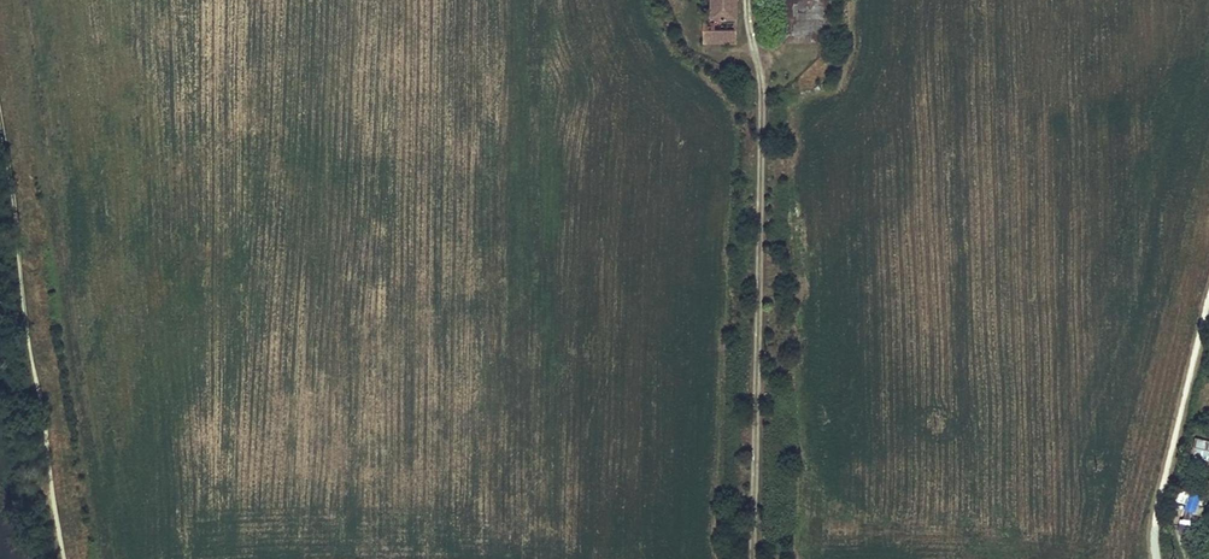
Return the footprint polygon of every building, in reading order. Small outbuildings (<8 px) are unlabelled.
[(711,15),(704,15),(704,42),(737,43),(737,0),(711,0),(711,15)] [(1208,454),(1208,440),(1196,438),(1194,455),(1208,458),(1208,454)]
